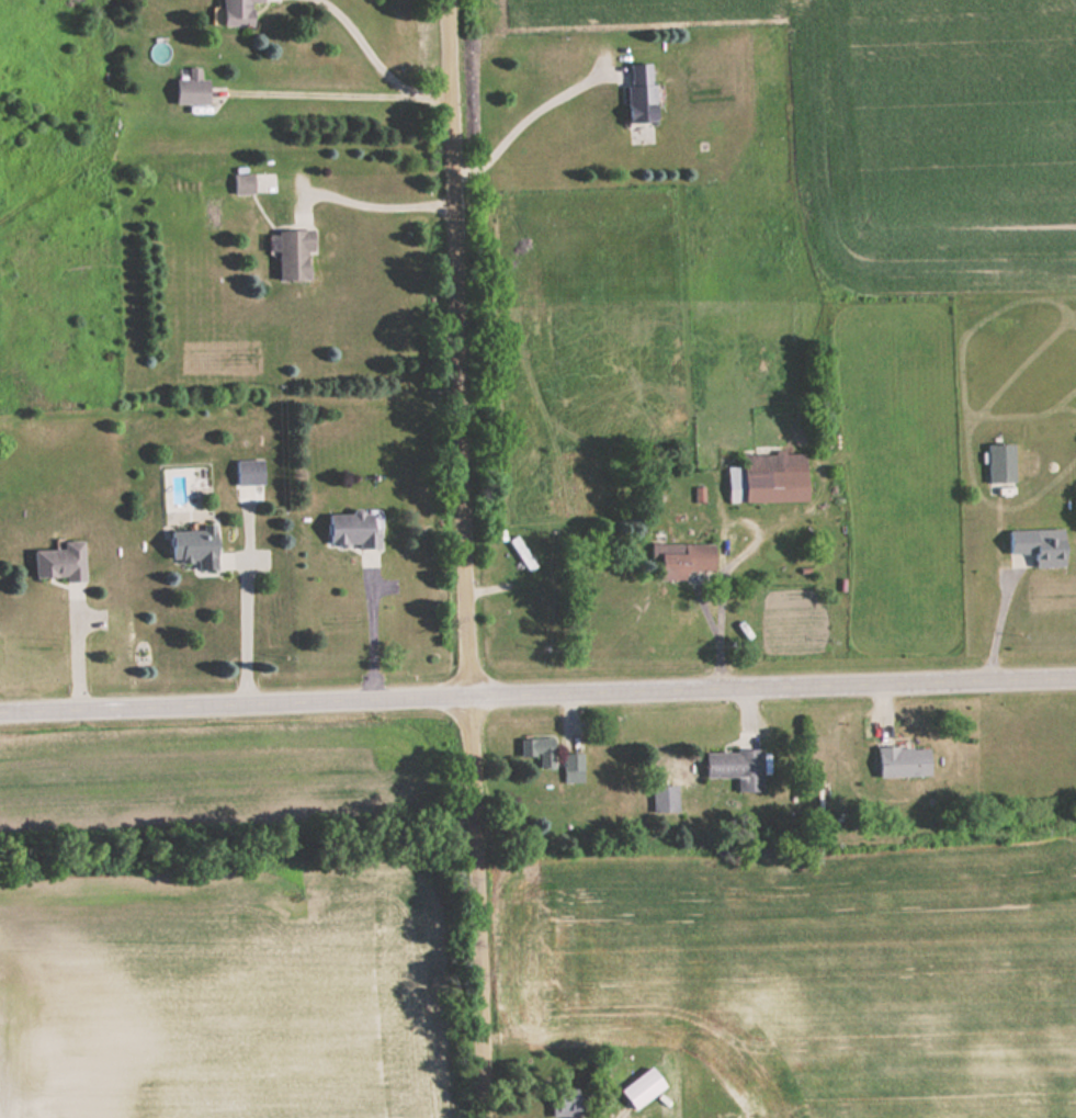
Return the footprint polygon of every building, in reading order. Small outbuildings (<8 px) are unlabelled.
[(223,27),(253,26),(253,1),(280,0),(222,0),(223,27)] [(629,123),(656,122),(654,64),(627,65),(629,123)] [(209,104),(209,79),(199,79),(199,68),(190,68),(190,79),(176,79),(176,104),(209,104)] [(234,193),(253,193),(253,174),(234,174),(234,193)] [(278,230),(278,281),(309,280),(308,252),(314,252),(314,230),(278,230)] [(1012,442),(985,442),(985,481),(1012,481),(1012,442)] [(728,502),(806,500),(805,451),(741,453),(742,465),(727,465),(728,502)] [(236,458),(236,483),(263,483),(263,458),(236,458)] [(329,511),(329,545),(379,545),(379,511),(329,511)] [(216,526),(171,526),(171,558),(197,558),(197,568),(216,568),(216,526)] [(1033,566),(1064,565),(1064,527),(1008,528),(1008,552),(1033,552),(1033,566)] [(83,539),(62,539),(62,548),(34,548),(34,578),(84,577),(83,539)] [(713,544),(683,544),(683,569),(713,569),(713,544)] [(529,760),(529,755),(540,755),(540,767),(553,767),(553,738),(520,738),(520,760),(529,760)] [(929,775),(928,746),(877,747),(878,776),(929,775)] [(762,750),(703,751),(703,777),(736,777),(736,791),(762,791),(762,750)] [(564,753),(564,782),(583,782),(583,753),(564,753)] [(653,786),(653,811),(677,811),(677,786),(653,786)] [(585,1088),(551,1088),(551,1115),(585,1115),(585,1088)]
